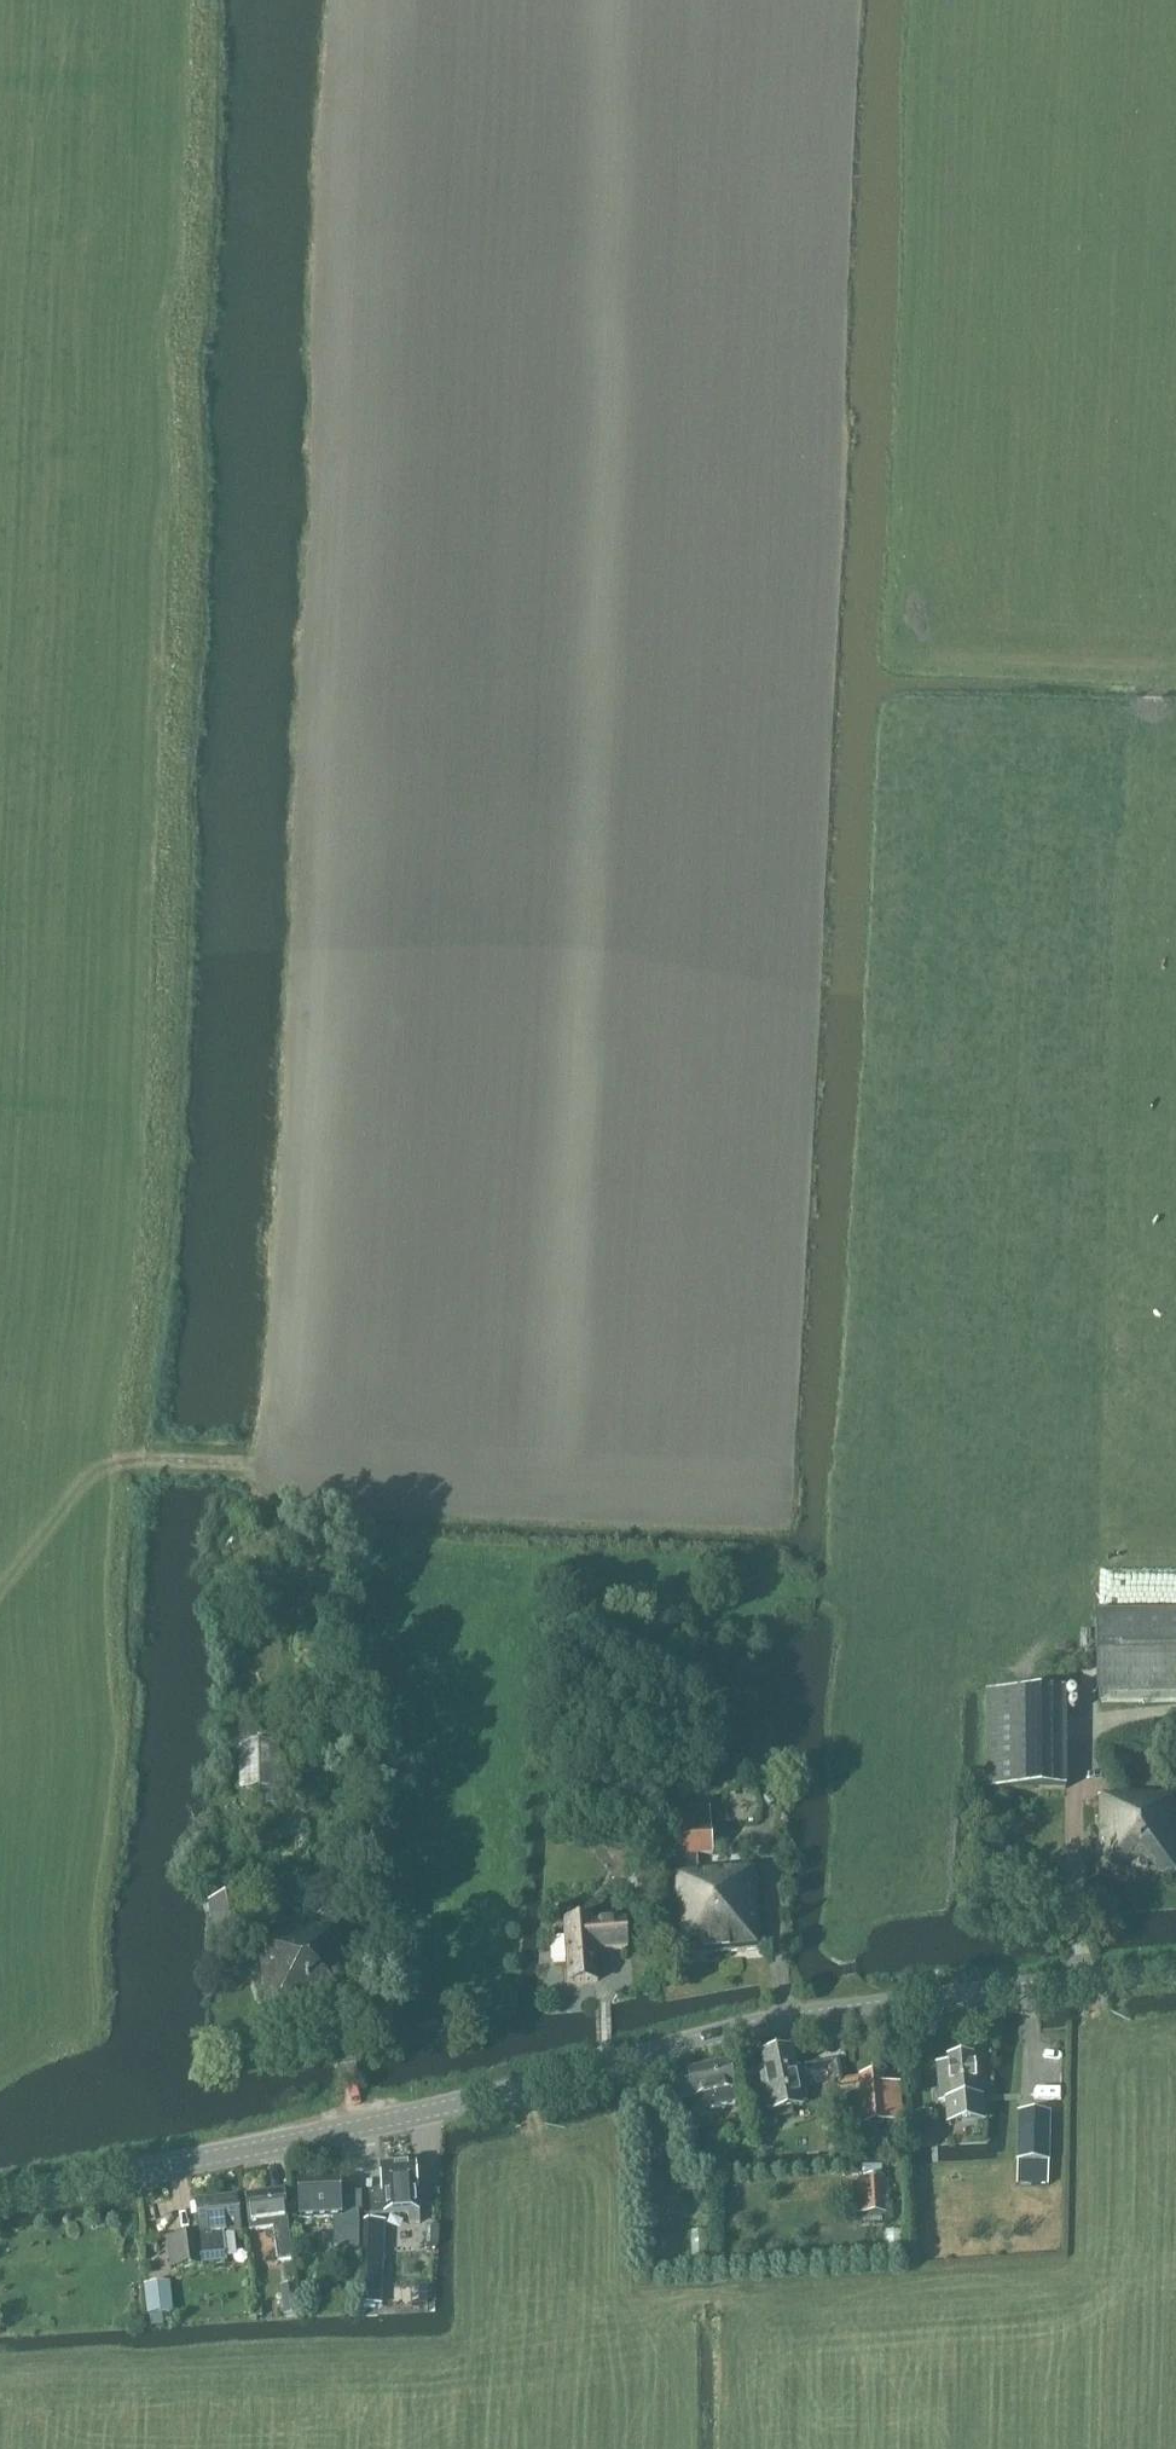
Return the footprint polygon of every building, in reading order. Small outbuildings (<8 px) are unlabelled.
[(1175,1691),(1175,1611),(1097,1611),(1097,1691),(1175,1691)] [(986,1787),(996,1787),(1066,1787),(1065,1691),(985,1691),(986,1787)] [(279,1787),(279,1743),(241,1743),(241,1787),(279,1787)] [(783,1787),(757,1788),(757,1812),(784,1812),(783,1787)] [(1100,1877),(1175,1877),(1175,1797),(1125,1797),(1125,1800),(1100,1800),(1100,1877)] [(712,1853),(708,1808),(676,1811),(680,1856),(669,1857),(678,1956),(760,1948),(753,1869),(729,1871),(729,1868),(686,1872),(685,1856),(712,1853)] [(610,1849),(621,1868),(652,1849),(640,1831),(610,1849)] [(250,1940),(242,1896),(210,1901),(217,1945),(250,1940)] [(551,1940),(553,1963),(567,1963),(568,1983),(598,1982),(596,1953),(626,1951),(625,1921),(565,1924),(566,1940),(551,1940)] [(352,2002),(338,1923),(257,1937),(271,2019),(327,2010),(326,2007),(352,2002)] [(765,2070),(759,2071),(767,2111),(772,2110),(791,2107),(807,2104),(804,2086),(801,2069),(796,2070),(793,2050),(762,2055),(765,2070)] [(949,2064),(937,2065),(940,2103),(948,2103),(949,2114),(950,2124),(982,2121),(981,2111),(980,2100),(976,2100),(973,2057),(948,2059),(949,2064)] [(727,2061),(688,2071),(690,2077),(695,2099),(698,2113),(737,2104),(727,2061)] [(836,2062),(801,2069),(804,2086),(807,2085),(807,2087),(836,2082),(836,2081),(839,2080),(836,2062)] [(903,2122),(900,2085),(885,2086),(884,2076),(860,2078),(864,2125),(903,2122)] [(1017,2112),(1016,2160),(1049,2161),(1050,2113),(1017,2112)] [(1050,2162),(1034,2162),(1033,2185),(1049,2185),(1050,2162)] [(415,2163),(380,2165),(382,2191),(371,2192),(372,2214),(418,2211),(415,2163)] [(863,2177),(853,2178),(854,2215),(886,2213),(885,2176),(883,2176),(863,2177)] [(342,2193),(341,2177),(299,2178),(300,2218),(333,2217),(334,2256),(359,2256),(358,2215),(360,2215),(359,2193),(342,2193)] [(293,2262),(285,2192),(247,2196),(251,2232),(276,2229),(280,2263),(293,2262)] [(200,2234),(176,2236),(179,2268),(227,2263),(224,2235),(242,2233),(239,2198),(197,2202),(200,2234)] [(438,2246),(439,2228),(427,2227),(426,2246),(438,2246)] [(382,2247),(364,2246),(363,2274),(381,2274),(382,2247)] [(294,2266),(284,2267),(286,2281),(296,2280),(294,2266)] [(351,2268),(350,2285),(361,2286),(362,2269),(351,2268)] [(307,2290),(305,2271),(296,2271),(298,2291),(307,2290)] [(173,2313),(170,2283),(146,2285),(149,2316),(173,2313)] [(296,2286),(280,2288),(284,2317),(300,2315),(296,2286)]
